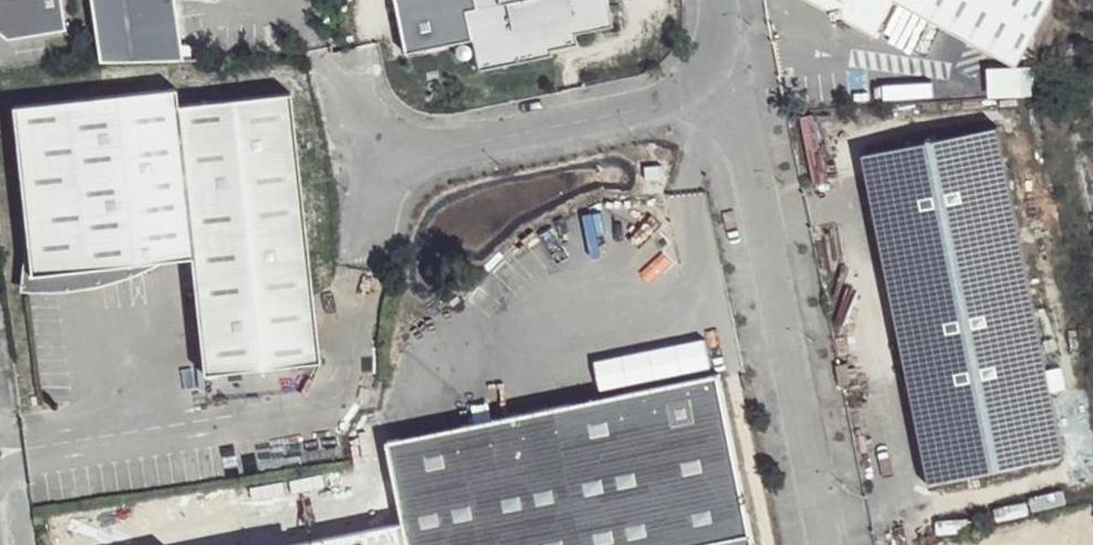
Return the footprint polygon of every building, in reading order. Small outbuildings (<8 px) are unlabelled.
[(2,31),(65,21),(61,0),(0,0),(0,29),(2,31)] [(101,60),(186,57),(177,0),(91,0),(101,60)] [(405,50),(473,36),(479,71),(578,46),(574,35),(610,27),(604,0),(396,0),(405,50)] [(831,9),(833,19),(845,15),(877,35),(894,0),(814,0),(831,9)] [(1020,61),(1054,0),(896,0),(1020,61)] [(178,96),(176,77),(12,96),(33,279),(94,272),(194,260),(207,371),(321,358),(289,83),(178,96)] [(996,111),(861,144),(928,477),(1073,453),(996,111)] [(723,362),(389,429),(403,502),(408,523),(413,544),(760,544),(723,362)] [(408,523),(305,544),(413,544),(408,523)]
